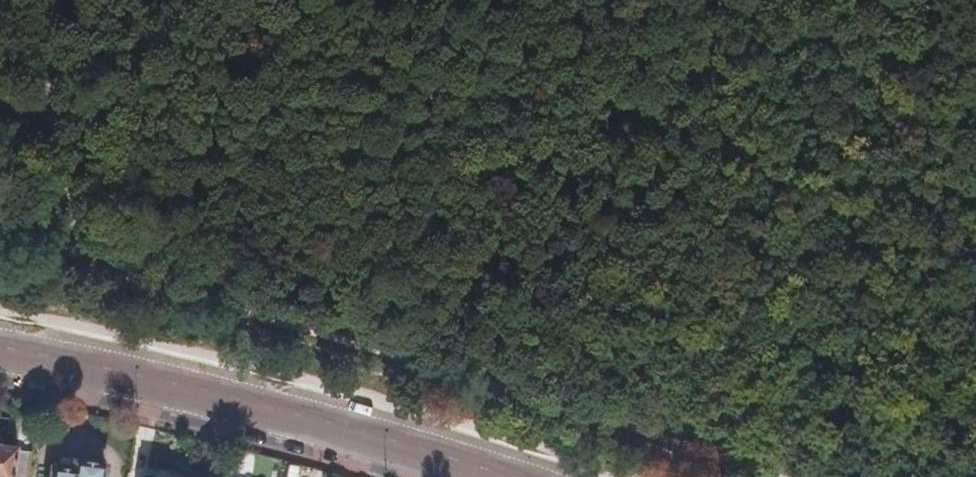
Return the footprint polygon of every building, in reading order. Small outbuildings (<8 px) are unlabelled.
[(15,451),(0,449),(0,476),(12,476),(15,451)] [(30,454),(15,451),(12,476),(27,476),(30,454)] [(104,471),(77,466),(76,468),(55,464),(53,476),(103,476),(104,471)]
